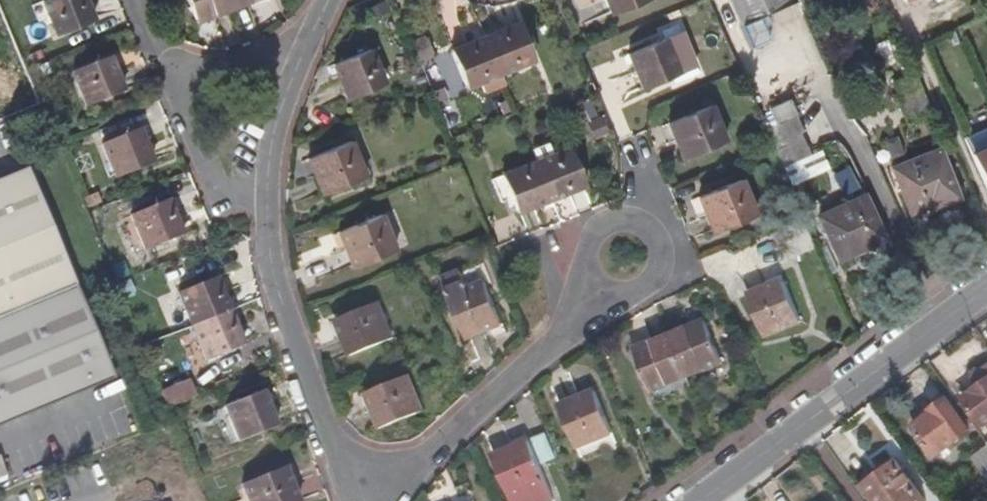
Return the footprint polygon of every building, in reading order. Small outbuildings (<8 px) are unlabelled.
[(55,31),(92,15),(86,0),(41,0),(55,31)] [(193,17),(231,1),(230,0),(186,0),(193,17)] [(620,14),(653,0),(614,0),(620,14)] [(749,45),(767,37),(757,14),(788,0),(729,0),(749,45)] [(536,58),(519,20),(483,35),(499,74),(536,58)] [(689,71),(672,34),(636,49),(651,86),(689,71)] [(499,74),(483,35),(446,50),(462,89),(499,74)] [(84,102),(121,85),(106,49),(68,65),(84,102)] [(331,64),(346,101),(384,84),(369,49),(331,64)] [(925,98),(914,74),(890,84),(901,109),(925,98)] [(767,104),(775,121),(763,126),(781,166),(808,154),(797,131),(802,128),(788,96),(767,104)] [(723,142),(708,106),(672,121),(688,158),(723,142)] [(151,158),(136,121),(98,136),(114,174),(151,158)] [(888,154),(909,197),(954,177),(933,132),(888,154)] [(308,159),(324,196),(365,179),(350,142),(308,159)] [(587,183),(572,147),(535,162),(551,198),(587,183)] [(972,154),(986,189),(986,147),(972,154)] [(487,181),(497,205),(508,201),(514,213),(551,198),(535,162),(487,181)] [(703,196),(719,233),(755,218),(740,181),(703,196)] [(75,296),(25,182),(0,192),(0,327),(75,296)] [(819,207),(840,252),(884,230),(864,184),(819,207)] [(182,232),(166,195),(129,210),(145,248),(182,232)] [(339,232),(353,269),(396,251),(380,215),(339,232)] [(445,279),(470,338),(506,323),(489,283),(496,280),(487,261),(445,279)] [(220,268),(182,284),(197,320),(236,304),(220,268)] [(747,291),(765,334),(802,318),(784,276),(747,291)] [(75,296),(0,327),(0,437),(114,390),(75,296)] [(337,320),(353,357),(393,340),(378,303),(337,320)] [(236,304),(197,320),(212,356),(250,339),(236,304)] [(724,357),(706,316),(669,332),(686,373),(724,357)] [(633,348),(651,389),(686,373),(669,332),(633,348)] [(976,390),(961,401),(981,429),(986,426),(986,369),(971,380),(976,390)] [(368,394),(384,431),(424,414),(409,377),(368,394)] [(188,378),(160,390),(166,404),(194,392),(188,378)] [(282,417),(267,380),(229,396),(244,433),(282,417)] [(612,429),(595,388),(559,403),(576,445),(612,429)] [(933,460),(968,435),(945,402),(909,427),(933,460)] [(555,454),(545,430),(533,435),(543,459),(555,454)] [(511,500),(542,500),(552,497),(528,436),(491,452),(511,500)] [(973,467),(983,481),(986,478),(986,447),(969,461),(973,467)] [(250,500),(290,500),(298,497),(283,461),(241,478),(250,500)] [(862,488),(872,500),(923,500),(895,464),(862,488)]
